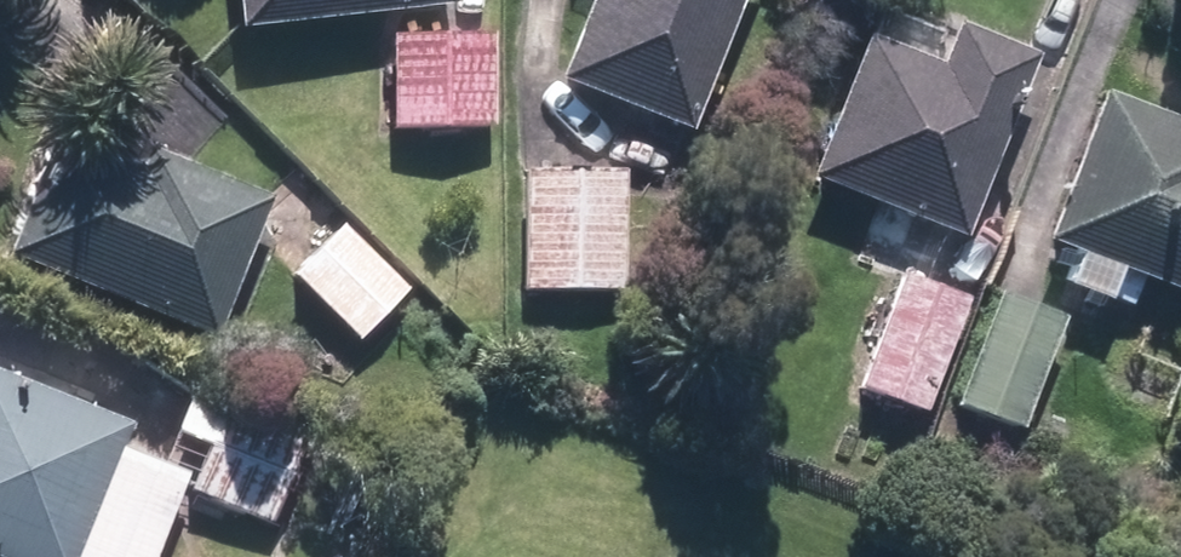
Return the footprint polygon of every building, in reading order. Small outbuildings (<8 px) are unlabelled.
[(231,29),(455,6),(454,0),(228,0),(231,29)] [(743,0),(583,0),(551,79),(689,134),(743,0)] [(949,25),(933,67),(861,40),(806,181),(959,240),(1030,56),(949,25)] [(491,38),(388,40),(390,127),(494,124),(491,38)] [(1096,91),(1038,240),(1072,253),(1060,286),(1103,303),(1117,269),(1180,294),(1180,124),(1096,91)] [(53,120),(2,257),(219,337),(270,199),(53,120)] [(623,170),(519,170),(519,291),(624,290),(623,170)] [(340,226),(290,274),(354,340),(404,292),(340,226)] [(1108,299),(1129,307),(1139,282),(1118,274),(1108,299)] [(966,298),(893,275),(858,387),(930,410),(966,298)] [(1061,314),(994,291),(953,409),(1019,432),(1061,314)] [(0,375),(0,556),(76,556),(126,421),(0,375)] [(216,420),(189,493),(271,523),(298,450),(216,420)]
